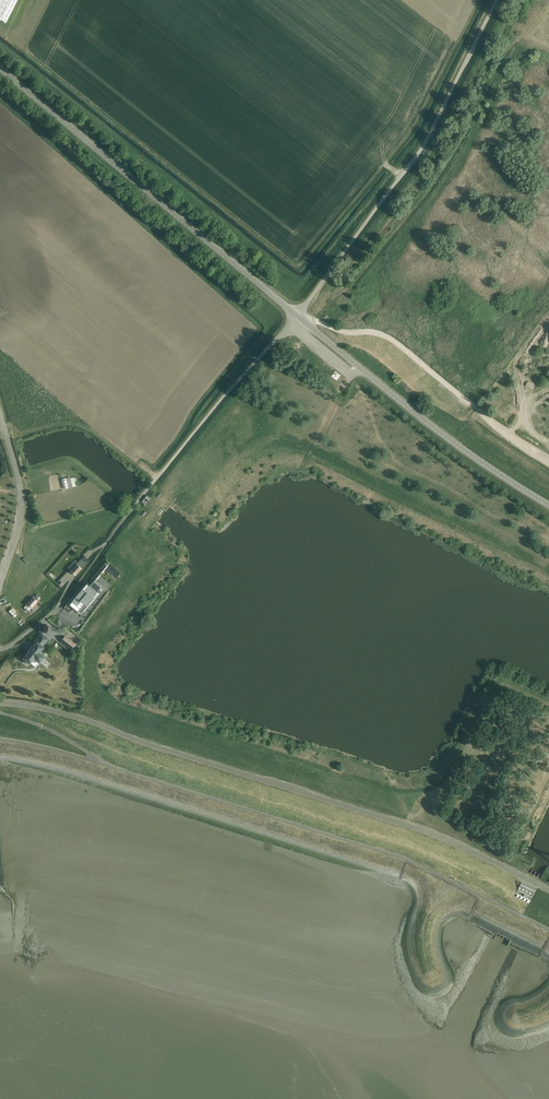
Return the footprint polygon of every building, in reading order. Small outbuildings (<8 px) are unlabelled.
[(61,479),(63,489),(73,487),(76,486),(74,477),(71,478),(70,477),(61,479)] [(139,502),(143,506),(149,500),(146,496),(139,502)] [(78,562),(70,571),(76,576),(84,567),(89,561),(84,556),(78,562)] [(73,560),(65,567),(67,570),(75,562),(73,560)] [(70,605),(69,605),(71,607),(74,609),(76,611),(78,607),(81,610),(82,610),(81,610),(82,611),(89,603),(90,603),(90,604),(94,599),(93,598),(95,595),(101,587),(96,593),(91,588),(90,589),(89,588),(90,587),(89,587),(88,586),(86,588),(86,589),(83,592),(81,591),(70,605)] [(32,608),(38,602),(33,597),(27,604),(32,608)] [(25,659),(24,660),(25,662),(25,663),(26,663),(27,664),(28,663),(29,663),(30,663),(33,659),(38,663),(44,656),(39,652),(42,648),(41,647),(48,638),(42,634),(34,644),(34,645),(33,646),(33,647),(30,651),(31,651),(25,659)] [(65,636),(61,641),(71,650),(75,644),(65,636)] [(531,901),(536,890),(521,882),(515,897),(530,904),(531,902),(532,902),(532,901),(531,901)]
